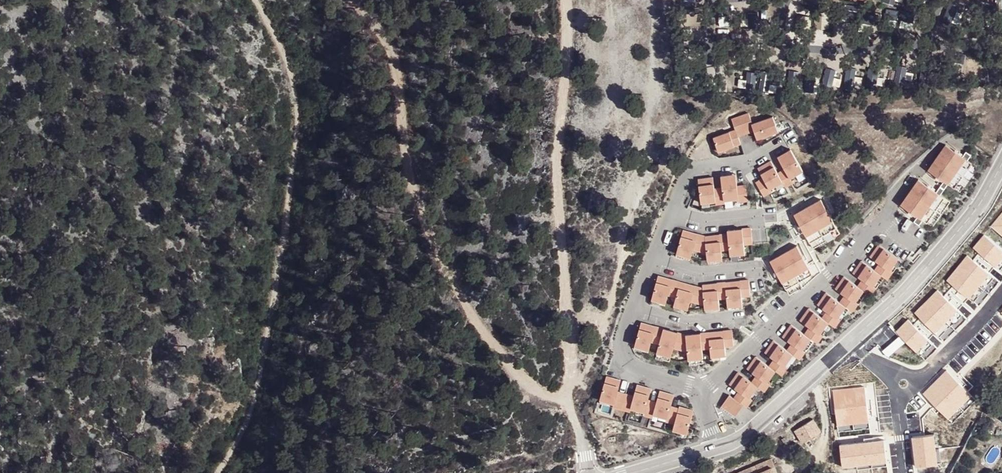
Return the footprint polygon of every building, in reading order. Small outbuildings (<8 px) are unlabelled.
[(894,69),(896,84),(912,82),(910,67),(894,69)] [(768,89),(770,70),(761,69),(758,87),(768,89)] [(748,113),(733,118),(739,137),(754,131),(748,113)] [(772,115),(752,121),(758,138),(777,132),(772,115)] [(713,135),(718,151),(740,143),(734,128),(713,135)] [(976,165),(945,144),(928,170),(959,190),(976,165)] [(802,169),(790,149),(778,157),(784,166),(790,176),(802,169)] [(782,179),(770,159),(757,167),(763,176),(769,186),(782,179)] [(790,177),(783,167),(777,171),(785,184),(791,180),(790,177)] [(734,172),(720,174),(723,201),(744,198),(742,182),(735,182),(734,172)] [(714,186),(720,185),(719,173),(712,174),(714,186)] [(712,175),(698,177),(701,204),(722,202),(720,185),(713,186),(712,175)] [(769,187),(763,177),(757,181),(765,193),(771,190),(769,187)] [(949,201),(917,181),(899,208),(930,229),(949,201)] [(820,197),(790,214),(810,248),(840,232),(820,197)] [(727,228),(731,259),(745,257),(742,227),(727,228)] [(681,229),(674,254),(688,258),(691,248),(705,251),(703,235),(681,229)] [(704,234),(706,261),(721,260),(721,249),(728,248),(727,233),(704,234)] [(799,240),(769,257),(786,288),(817,271),(799,240)] [(897,257),(878,244),(870,256),(879,262),(889,269),(897,257)] [(880,273),(861,260),(853,272),(862,278),(872,285),(880,273)] [(889,269),(879,262),(875,268),(888,276),(892,271),(889,269)] [(657,275),(650,300),(665,304),(668,293),(675,295),(679,281),(657,275)] [(863,289),(843,276),(835,288),(845,294),(855,301),(863,289)] [(725,280),(727,306),(742,305),(742,294),(749,294),(748,278),(725,280)] [(872,285),(862,278),(858,284),(871,292),(875,286),(872,285)] [(680,281),(673,306),(688,310),(691,300),(703,303),(702,287),(680,281)] [(702,283),(704,309),(719,308),(719,297),(726,296),(725,281),(702,283)] [(845,305),(826,292),(818,304),(827,310),(837,317),(845,305)] [(855,301),(845,294),(841,300),(853,309),(857,303),(855,301)] [(827,321),(808,308),(800,320),(809,326),(819,333),(827,321)] [(837,317),(827,310),(823,316),(836,325),(840,319),(837,317)] [(639,324),(633,346),(647,349),(650,339),(653,327),(639,324)] [(653,327),(650,339),(657,340),(660,326),(653,324),(653,327)] [(810,337),(791,324),(783,336),(792,342),(802,349),(810,337)] [(661,326),(655,348),(669,352),(673,342),(676,330),(661,326)] [(819,333),(809,326),(805,332),(818,340),(822,335),(819,333)] [(676,330),(673,342),(680,343),(684,329),(677,327),(676,330)] [(723,332),(725,344),(732,343),(730,328),(723,329),(723,332)] [(700,333),(701,345),(708,344),(707,329),(700,330),(700,333)] [(709,334),(711,356),(726,355),(725,344),(723,332),(709,334)] [(685,334),(687,357),(702,356),(701,345),(700,333),(685,334)] [(792,353),(773,340),(765,352),(774,358),(784,365),(792,353)] [(802,349),(792,342),(788,348),(800,357),(804,351),(802,349)] [(774,369),(755,357),(747,368),(756,375),(766,381),(774,369)] [(784,365),(774,358),(770,364),(783,373),(787,367),(784,365)] [(756,385),(737,372),(729,384),(739,390),(748,396),(756,385)] [(612,402),(620,380),(606,375),(602,386),(599,397),(612,402)] [(766,381),(756,375),(752,381),(765,389),(769,383),(766,381)] [(644,411),(650,388),(636,385),(633,396),(630,407),(644,411)] [(667,416),(673,393),(659,390),(656,401),(653,412),(667,416)] [(748,396),(739,390),(735,396),(747,404),(751,398),(748,396)] [(621,405),(624,393),(617,391),(613,406),(620,408),(621,405)] [(630,407),(633,396),(627,394),(623,408),(630,410),(630,407)] [(728,395),(722,405),(735,414),(742,404),(728,395)] [(653,412),(656,401),(649,399),(646,414),(653,415),(653,412)] [(675,418),(678,407),(671,405),(667,420),(674,422),(675,418)] [(687,432),(692,410),(678,406),(676,417),(673,428),(687,432)] [(813,420),(794,431),(802,444),(821,433),(813,420)] [(738,472),(777,472),(775,468),(777,467),(774,459),(738,472)]
